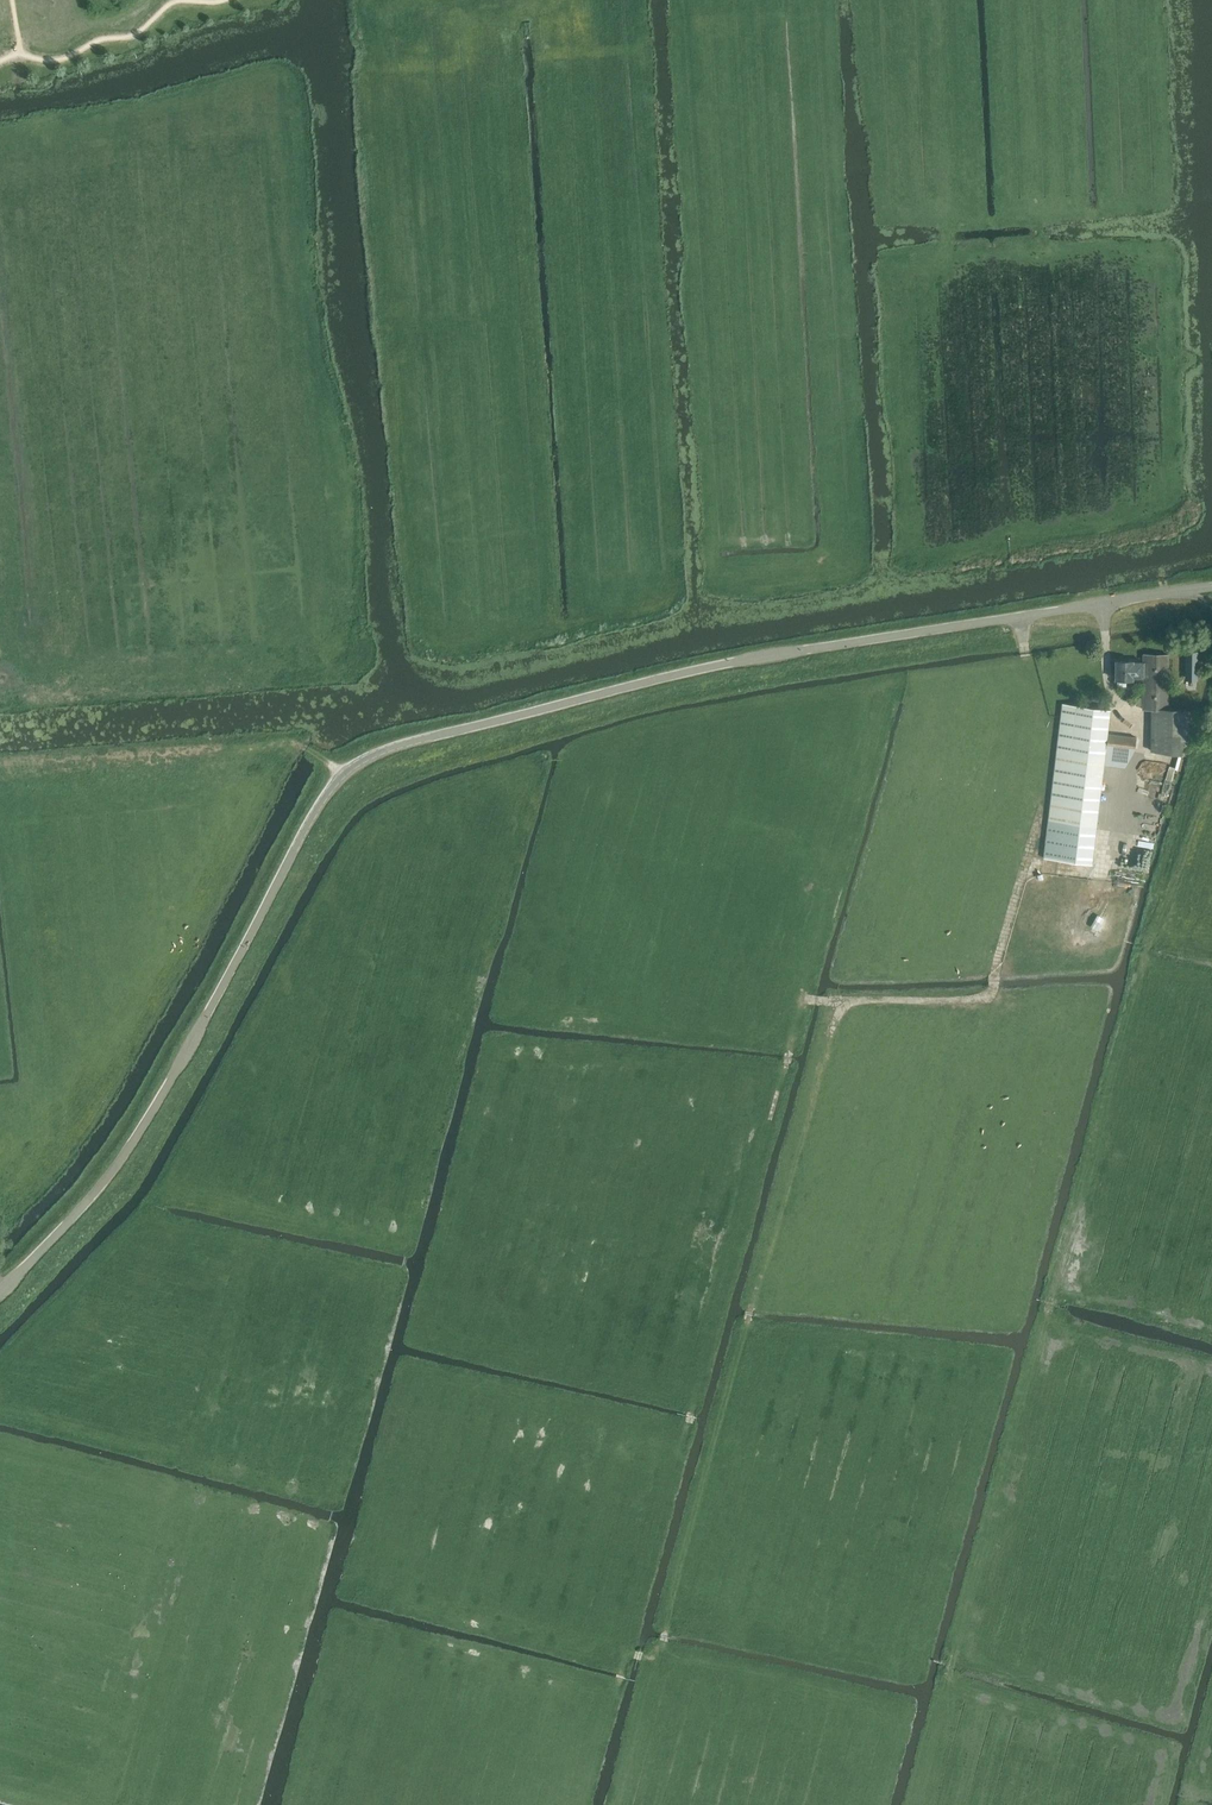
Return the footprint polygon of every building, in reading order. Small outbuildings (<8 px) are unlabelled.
[(1197,681),(1197,651),(1186,651),(1185,681),(1197,681)] [(1116,661),(1116,680),(1134,681),(1134,674),(1142,674),(1142,697),(1134,698),(1134,705),(1142,705),(1142,710),(1151,710),(1151,737),(1153,737),(1152,751),(1182,755),(1184,741),(1189,742),(1189,738),(1190,709),(1168,709),(1169,655),(1143,654),(1143,661),(1134,662),(1134,661),(1116,661)] [(1106,749),(1127,751),(1135,752),(1137,737),(1108,733),(1111,709),(1077,705),(1061,703),(1060,719),(1042,858),(1091,861),(1105,757),(1106,749)] [(1173,779),(1176,766),(1170,765),(1167,778),(1173,779)]
